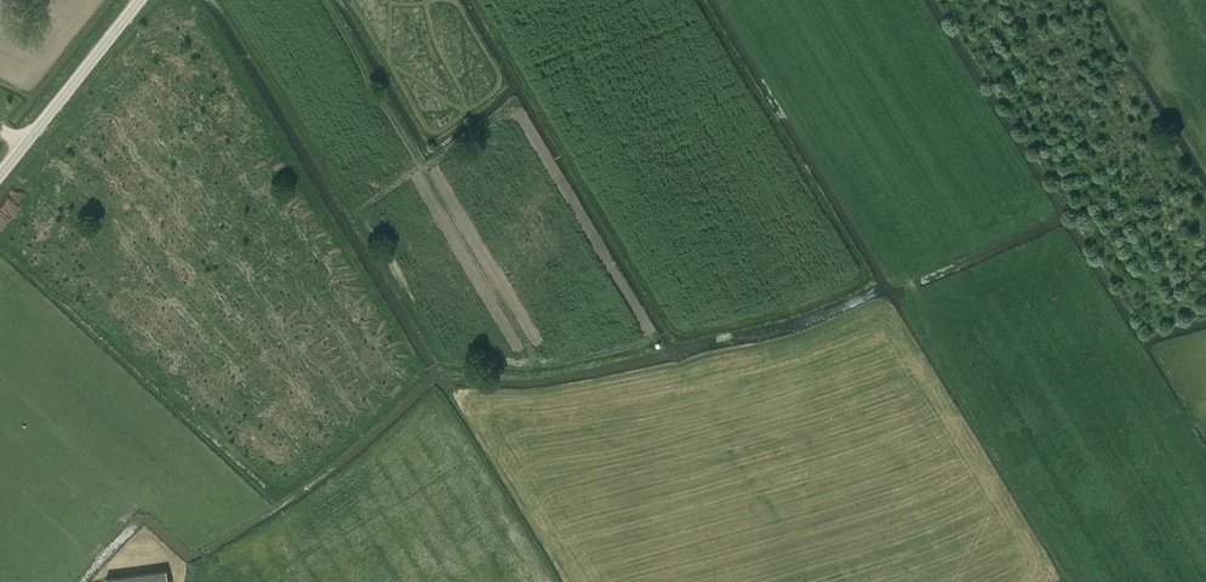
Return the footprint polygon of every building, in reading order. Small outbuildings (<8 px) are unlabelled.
[(105,578),(106,581),(167,581),(165,569),(105,578)]
